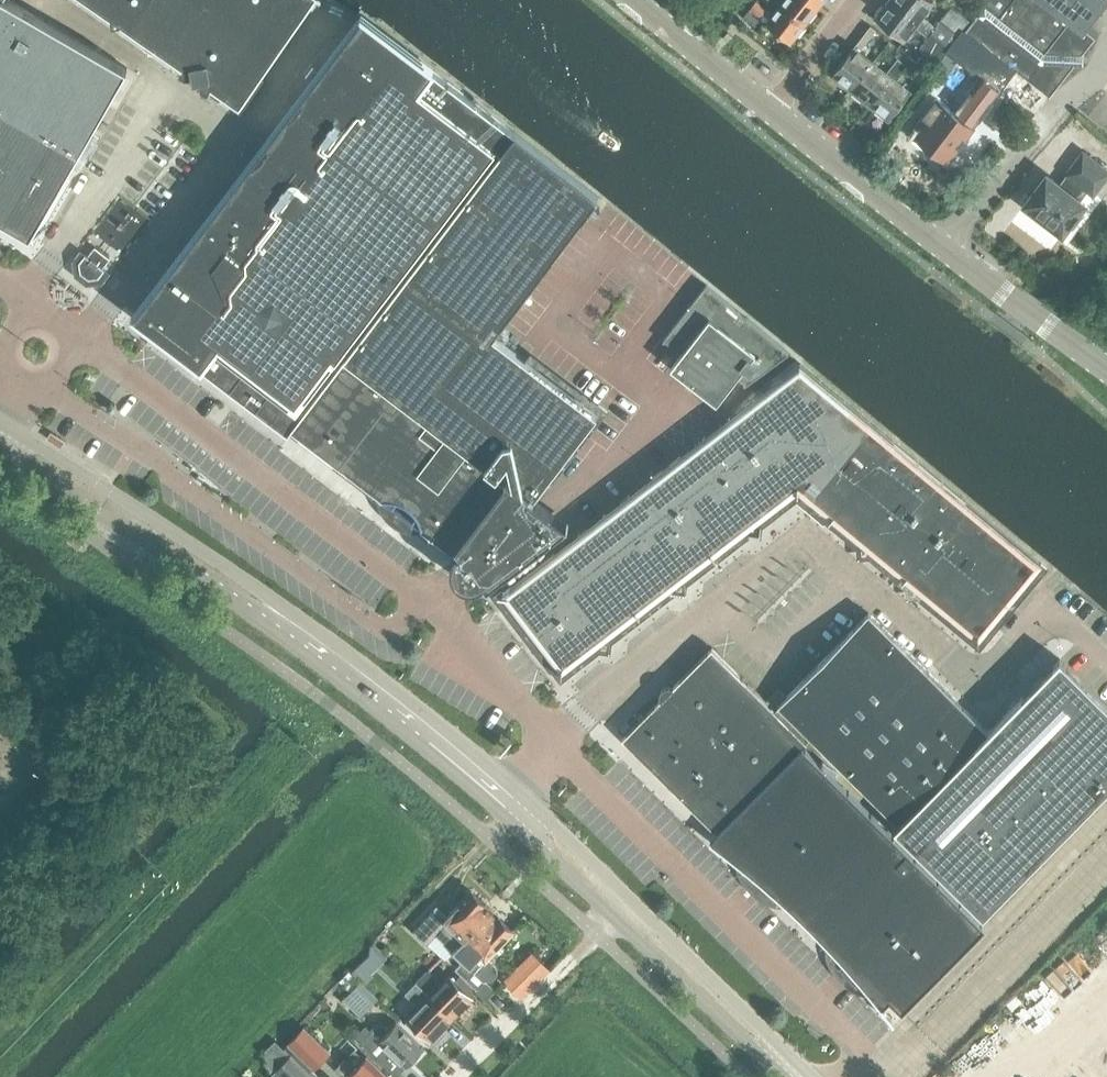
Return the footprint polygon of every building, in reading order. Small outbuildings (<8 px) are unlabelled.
[(33,232),(66,174),(127,66),(37,14),(24,6),(14,0),(0,0),(0,213),(33,232)] [(261,74),(311,0),(92,0),(241,103),(261,74)] [(781,3),(805,22),(820,3),(817,0),(784,0),(781,3)] [(876,18),(904,40),(915,25),(930,36),(920,48),(925,51),(918,61),(932,72),(936,66),(952,45),(894,0),(890,0),(876,18)] [(952,45),(966,28),(971,20),(952,5),(937,25),(924,14),(935,0),(894,0),(952,45)] [(967,29),(1018,68),(1052,94),(1073,67),(1073,48),(1080,53),(1092,37),(1085,32),(1106,3),(1106,0),(989,0),(973,22),(967,29)] [(769,9),(762,18),(767,22),(791,40),(805,22),(781,3),(774,13),(769,9)] [(750,10),(746,15),(757,24),(761,18),(750,10)] [(151,293),(134,316),(136,318),(139,314),(155,327),(157,336),(162,344),(169,350),(172,351),(175,352),(181,352),(188,351),(204,363),(201,367),(203,369),(206,365),(291,429),(294,425),(516,131),(387,33),(361,14),(333,50),(151,293)] [(864,22),(856,32),(862,37),(870,27),(864,22)] [(854,46),(832,74),(852,89),(873,61),(860,50),(876,29),(871,25),(870,27),(862,37),(854,46)] [(926,123),(915,137),(932,150),(935,146),(949,157),(999,90),(1016,68),(1017,69),(1018,68),(967,29),(966,28),(952,45),(936,66),(949,76),(960,60),(982,78),(969,95),(971,96),(957,114),(938,99),(922,121),(926,123)] [(932,72),(918,61),(909,54),(904,61),(909,65),(909,66),(913,69),(912,70),(925,80),(926,81),(932,72)] [(873,61),(852,89),(871,104),(904,61),(899,57),(888,72),(873,61)] [(904,61),(871,104),(890,118),(911,91),(898,80),(909,66),(909,65),(904,61)] [(503,340),(494,333),(599,195),(542,151),(516,131),(294,425),(355,472),(354,473),(363,481),(365,479),(381,491),(398,504),(390,515),(404,526),(412,515),(427,527),(455,548),(456,547),(455,546),(462,537),(465,541),(460,547),(459,550),(458,554),(457,555),(457,560),(460,567),(461,570),(464,573),(468,577),(472,577),(476,578),(481,578),(484,577),(490,573),(492,577),(574,515),(538,488),(597,413),(596,412),(517,351),(503,340)] [(1071,175),(1064,186),(1047,174),(1025,203),(1039,214),(1036,217),(1047,225),(1049,222),(1063,232),(1070,224),(1073,227),(1083,214),(1080,211),(1086,203),(1081,199),(1089,188),(1094,192),(1106,174),(1106,169),(1084,151),(1068,172),(1071,175)] [(111,256),(96,245),(89,254),(87,252),(80,260),(82,271),(90,277),(101,275),(107,267),(104,266),(111,256)] [(791,352),(708,283),(664,339),(666,340),(667,340),(683,352),(673,366),(718,401),(738,376),(747,382),(745,384),(747,385),(791,352)] [(507,596),(563,669),(799,488),(980,636),(1042,562),(808,368),(507,596)] [(355,472),(294,425),(291,429),(290,430),(375,494),(376,503),(381,514),(384,520),(390,526),(399,532),(409,535),(418,534),(425,531),(457,555),(458,554),(459,550),(460,547),(465,541),(462,537),(455,546),(456,547),(455,548),(427,527),(426,520),(423,513),(416,505),(409,499),(402,495),(392,492),(381,491),(365,479),(355,472)] [(494,496),(500,489),(499,488),(500,487),(488,477),(479,487),(492,497),(493,496),(494,496)] [(720,830),(802,745),(807,740),(806,740),(810,736),(851,776),(900,824),(897,826),(985,912),(1106,787),(1106,704),(1061,658),(989,731),(926,669),(868,612),(774,708),(711,647),(624,736),(720,830)] [(802,745),(720,830),(715,835),(717,836),(721,831),(745,856),(744,864),(745,872),(750,879),(754,876),(766,889),(763,892),(770,897),(779,898),(787,897),(836,944),(834,952),(836,961),(841,967),(844,965),(857,977),(854,981),(861,984),(869,986),(878,985),(903,1010),(986,925),(802,745)] [(494,908),(473,888),(449,913),(438,903),(414,928),(428,942),(438,932),(455,948),(494,908)] [(488,955),(514,927),(494,908),(453,950),(462,960),(457,965),(468,976),(467,977),(489,997),(498,987),(488,977),(490,976),(494,975),(498,972),(499,967),(497,963),(493,960),(488,955)] [(362,959),(354,967),(366,981),(375,972),(372,970),(362,959)] [(521,964),(506,979),(523,995),(537,981),(521,964)] [(430,995),(453,1017),(474,995),(451,974),(444,982),(430,969),(419,981),(432,994),(430,995)] [(433,1039),(453,1017),(430,995),(432,994),(419,981),(408,991),(422,1005),(410,1017),(433,1039)] [(363,982),(346,1000),(363,1016),(380,998),(363,982)] [(427,1046),(399,1019),(390,1028),(382,1021),(374,1029),(368,1023),(357,1034),(398,1073),(409,1062),(410,1063),(427,1046)] [(317,1069),(334,1052),(307,1026),(290,1043),(317,1069)] [(355,1047),(337,1066),(347,1076),(351,1073),(355,1076),(392,1076),(368,1055),(366,1057),(355,1047)] [(292,1055),(271,1076),(315,1076),(292,1055)]
